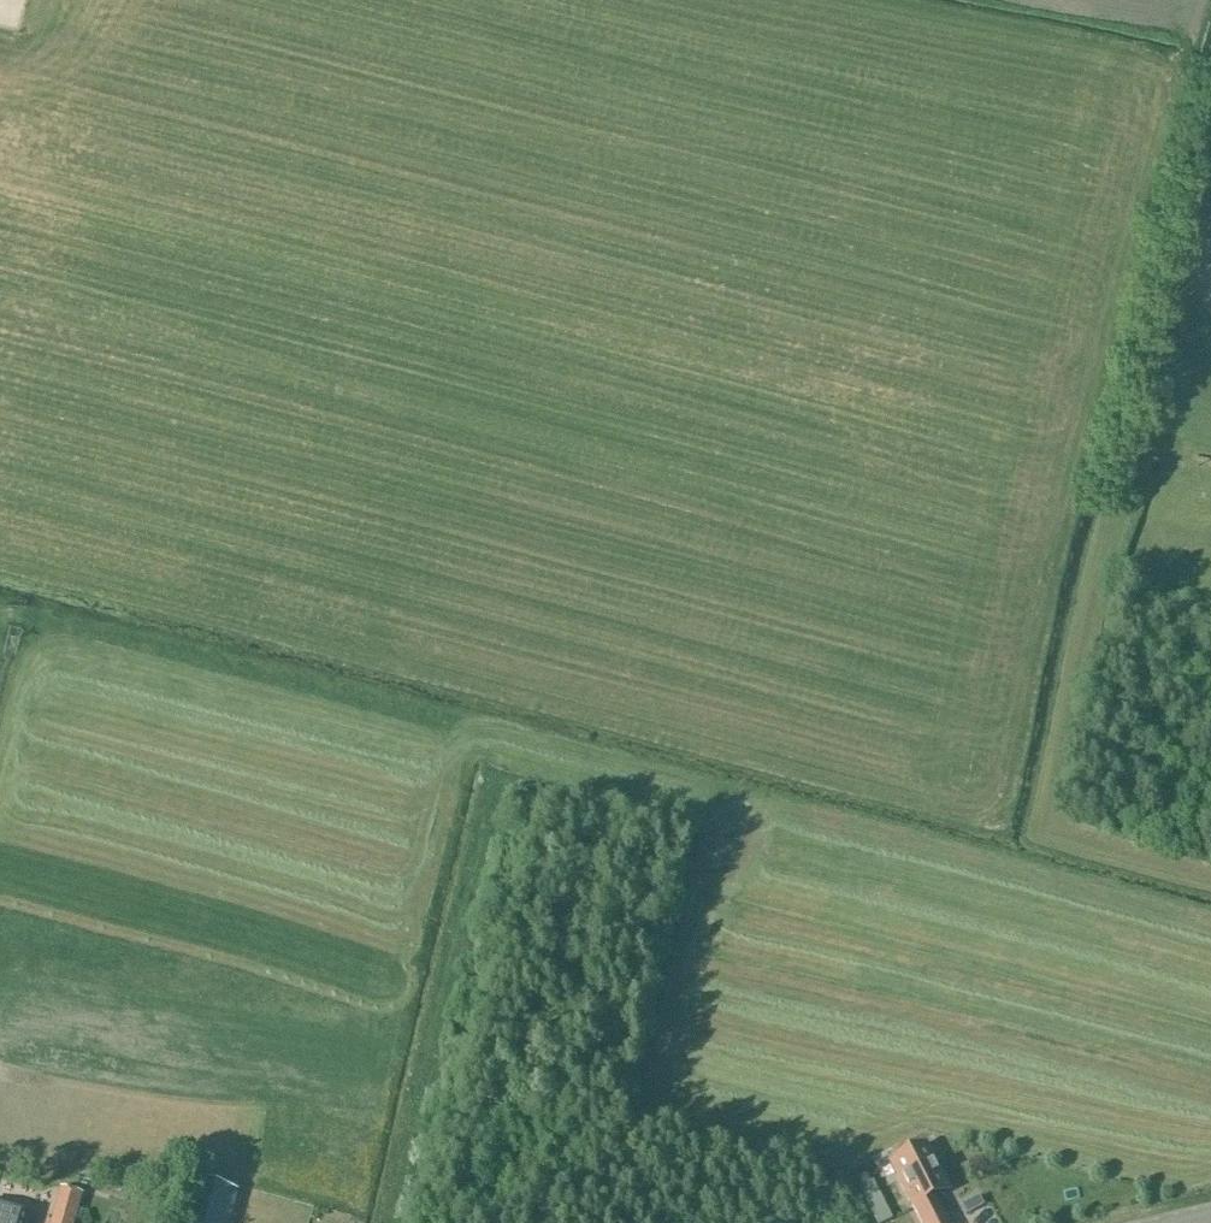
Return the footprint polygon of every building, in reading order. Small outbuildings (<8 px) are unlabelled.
[(910,1157),(892,1167),(923,1222),(946,1222),(934,1201),(950,1192),(926,1148),(910,1157)] [(183,1222),(228,1222),(236,1193),(194,1181),(183,1222)] [(53,1219),(68,1222),(73,1222),(81,1195),(61,1190),(53,1219)] [(867,1206),(875,1222),(882,1222),(889,1220),(879,1200),(867,1206)] [(0,1203),(0,1222),(27,1222),(30,1214),(28,1214),(29,1211),(0,1203)]
